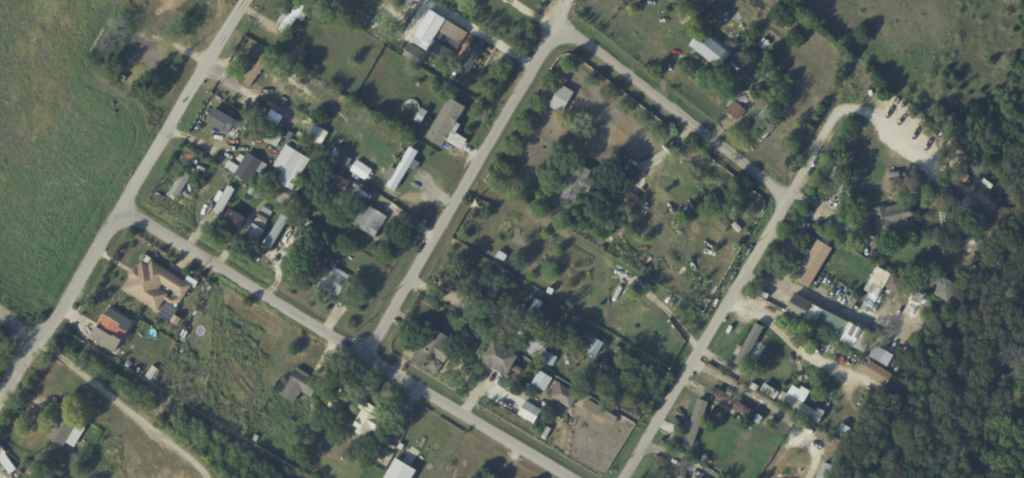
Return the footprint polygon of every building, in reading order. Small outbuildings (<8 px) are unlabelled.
[(624,9),(633,0),(643,0),(629,14),(624,9)] [(305,17),(302,22),(297,19),(286,36),(279,31),(282,25),(279,23),(283,15),(288,18),(297,3),(305,8),(302,13),(306,16),(305,17)] [(144,6),(151,10),(139,29),(133,25),(144,6)] [(442,23),(427,48),(412,39),(427,13),(442,23)] [(802,16),(811,24),(806,30),(797,23),(802,16)] [(694,23),(699,17),(703,21),(698,27),(694,23)] [(469,34),(458,54),(451,50),(448,56),(438,50),(440,48),(433,44),(446,21),(469,34)] [(718,72),(688,49),(700,32),(731,55),(718,72)] [(160,47),(166,50),(164,53),(166,54),(162,62),(159,61),(153,73),(136,64),(139,57),(123,49),(128,38),(131,40),(134,34),(160,47)] [(484,46),(462,88),(454,84),(477,42),(484,46)] [(308,54),(302,64),(295,60),(302,50),(308,54)] [(270,59),(250,89),(245,86),(265,56),(270,59)] [(450,79),(446,84),(442,80),(446,75),(450,79)] [(561,87),(573,94),(561,115),(548,107),(560,86),(561,87)] [(753,101),(748,103),(745,94),(750,92),(753,101)] [(233,97),(256,110),(254,114),(231,101),(233,97)] [(748,104),(739,109),(735,102),(744,97),(748,104)] [(467,142),(460,156),(453,152),(456,147),(447,142),(443,149),(427,139),(450,100),(466,109),(457,124),(461,126),(456,134),(468,141),(467,142)] [(775,128),(762,144),(755,138),(754,139),(746,132),(749,127),(744,123),(749,117),(754,121),(772,100),(778,106),(766,120),(775,128)] [(744,114),(735,124),(723,113),(732,103),(744,114)] [(235,122),(227,137),(205,124),(214,110),(235,122)] [(258,118),(262,110),(266,112),(261,120),(258,118)] [(265,120),(276,127),(283,116),(271,110),(265,120)] [(425,115),(419,126),(413,122),(420,111),(425,115)] [(387,116),(384,122),(378,118),(381,113),(387,116)] [(273,133),(267,143),(258,138),(264,128),(273,133)] [(319,134),(315,142),(311,140),(315,132),(319,134)] [(413,162),(411,161),(395,191),(388,188),(410,149),(422,156),(417,164),(413,162)] [(276,182),(295,151),(311,161),(292,192),(276,182)] [(262,162),(268,165),(262,174),(257,171),(249,185),(224,170),(229,161),(235,164),(241,155),(245,158),(248,153),(262,162)] [(845,185),(841,185),(841,197),(828,196),(829,159),(843,160),(842,168),(845,169),(845,174),(848,174),(848,179),(845,179),(845,185)] [(396,170),(390,166),(384,177),(390,181),(396,170)] [(591,172),(588,179),(594,182),(588,195),(581,191),(574,205),(562,199),(570,184),(565,182),(571,169),(576,172),(578,166),(591,172)] [(190,178),(177,199),(168,194),(181,172),(190,178)] [(938,177),(939,176),(965,197),(966,196),(973,201),(967,208),(977,216),(974,221),(962,212),(965,207),(952,197),(950,199),(921,176),(923,174),(933,181),(936,177),(937,179),(938,177)] [(234,189),(227,185),(214,209),(221,213),(234,189)] [(630,196),(638,201),(630,214),(612,203),(621,189),(630,196)] [(909,237),(896,240),(894,233),(880,237),(872,210),(883,207),(883,209),(901,204),(902,209),(908,207),(912,209),(913,214),(912,217),(905,219),(906,223),(911,222),(913,227),(907,229),(909,237)] [(305,216),(297,211),(301,205),(309,210),(305,216)] [(383,223),(374,238),(350,224),(361,206),(367,210),(368,207),(386,218),(383,223)] [(265,210),(271,214),(264,226),(255,220),(262,209),(265,210)] [(245,219),(236,234),(221,226),(230,210),(245,219)] [(729,225),(723,235),(715,230),(721,220),(729,225)] [(330,223),(336,227),(332,234),(324,229),(328,222),(330,223)] [(974,222),(974,245),(959,245),(959,230),(957,230),(957,222),(974,222)] [(253,225),(265,233),(255,249),(241,240),(251,224),(253,225)] [(817,241),(831,249),(808,288),(794,280),(816,241),(817,241)] [(167,271),(192,288),(182,304),(174,306),(166,301),(159,312),(125,291),(129,285),(128,284),(131,280),(130,275),(133,270),(138,269),(143,263),(150,267),(153,262),(167,271)] [(348,278),(344,284),(351,288),(344,299),(338,296),(335,301),(316,290),(330,267),(348,278)] [(894,279),(891,289),(886,287),(889,277),(894,279)] [(957,286),(943,277),(933,295),(947,303),(957,286)] [(922,296),(919,305),(900,298),(903,289),(922,296)] [(846,323),(849,325),(840,341),(803,321),(802,322),(786,314),(795,295),(812,304),(811,305),(846,323)] [(544,303),(524,339),(511,331),(517,322),(523,325),(537,300),(544,303)] [(117,353),(132,319),(105,307),(90,340),(117,353)] [(738,361),(758,324),(764,328),(756,342),(767,348),(764,352),(762,351),(754,365),(746,361),(743,367),(737,363),(738,361)] [(447,343),(446,346),(452,351),(443,365),(430,356),(421,370),(410,362),(433,330),(449,341),(447,343)] [(550,367),(522,350),(530,336),(547,346),(543,352),(555,359),(550,367)] [(601,344),(594,357),(585,352),(592,339),(601,344)] [(506,376),(504,376),(503,378),(482,366),(484,363),(482,362),(493,345),(516,359),(506,376)] [(894,360),(891,366),(886,364),(890,357),(894,360)] [(524,369),(515,363),(518,358),(527,364),(524,369)] [(441,366),(436,374),(427,369),(432,361),(441,366)] [(879,368),(892,376),(887,384),(874,376),(879,368)] [(309,378),(308,380),(318,386),(311,399),(301,392),(293,405),(280,397),(296,370),(309,378)] [(544,391),(552,378),(538,370),(531,384),(544,391)] [(759,387),(755,393),(738,381),(744,372),(755,379),(753,383),(759,387)] [(576,412),(547,395),(555,382),(583,400),(576,412)] [(693,391),(697,383),(707,389),(700,398),(691,393),(693,391)] [(804,393),(808,396),(803,404),(822,416),(818,424),(779,399),(783,392),(788,395),(793,386),(804,393)] [(367,400),(383,409),(378,417),(389,423),(378,441),(372,437),(373,434),(369,431),(367,436),(365,435),(362,440),(353,434),(355,430),(350,427),(360,411),(353,407),(358,398),(366,403),(367,400)] [(343,407),(338,415),(328,408),(333,401),(343,407)] [(533,423),(541,410),(524,401),(517,414),(533,423)] [(596,416),(581,408),(585,401),(600,409),(596,416)] [(734,412),(731,416),(719,408),(722,403),(734,412)] [(87,429),(77,444),(70,440),(66,447),(48,436),(62,413),(87,429)] [(695,414),(703,417),(692,447),(684,444),(695,414)] [(7,470),(0,460),(0,448),(1,447),(7,455),(7,456),(18,472),(12,476),(7,470)] [(385,453),(387,451),(394,456),(387,467),(373,458),(379,449),(385,453)] [(417,471),(413,477),(386,477),(397,459),(417,471)] [(836,467),(831,477),(816,477),(818,473),(822,462),(836,467)]
